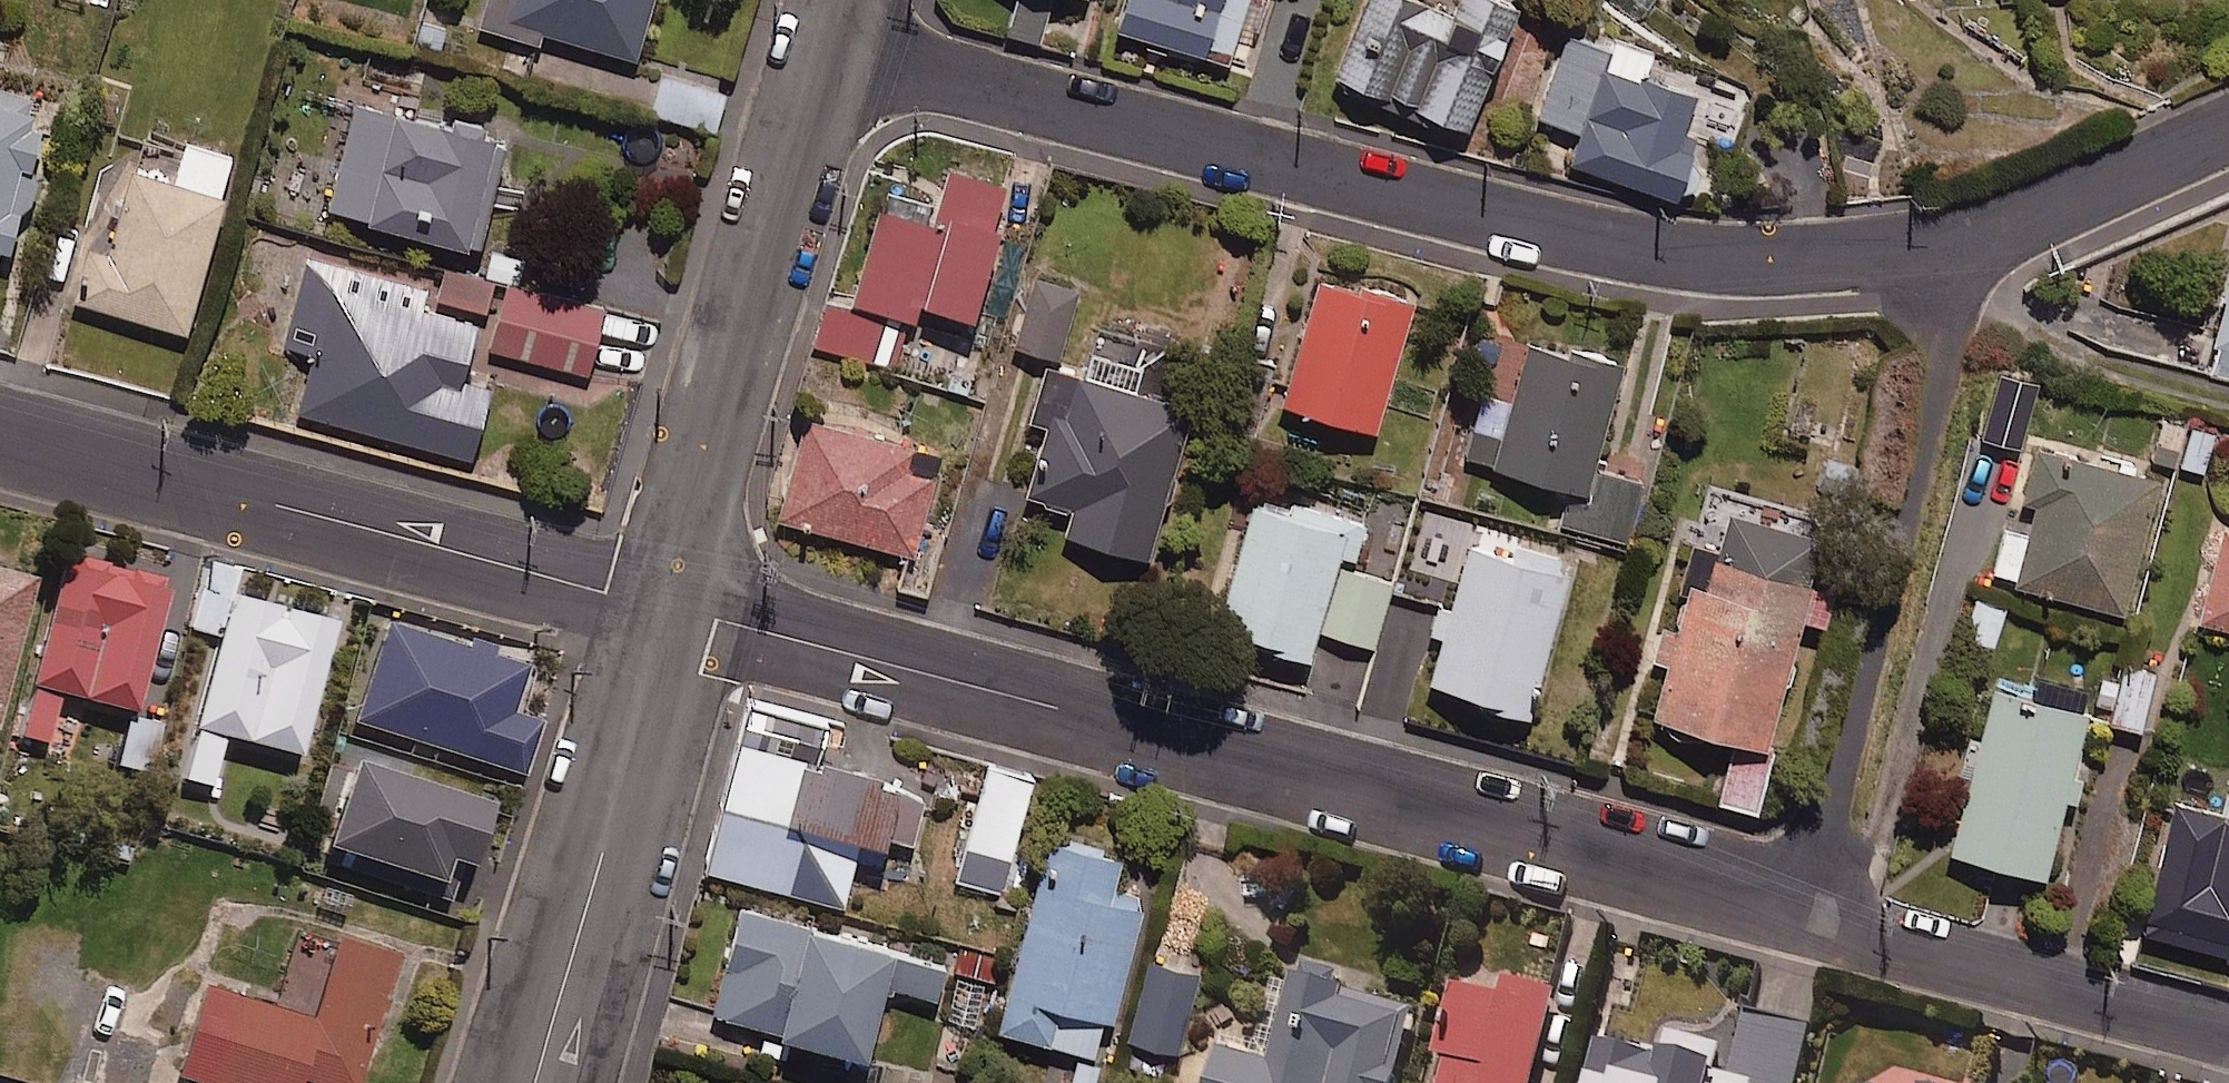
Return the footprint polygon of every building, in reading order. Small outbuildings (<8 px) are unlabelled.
[(480,17),(637,62),(654,0),(485,0),(480,17)] [(1007,24),(1074,44),(1087,0),(1014,0),(1007,24)] [(1119,33),(1229,66),(1241,28),(1257,33),(1267,0),(1128,0),(1119,33)] [(1409,0),(1365,0),(1332,79),(1467,136),(1519,12),(1490,0),(1458,0),(1451,18),(1409,0)] [(1686,133),(1698,96),(1647,80),(1656,50),(1571,23),(1540,121),(1572,131),(1561,164),(1678,201),(1699,137),(1686,133)] [(730,80),(666,63),(651,115),(715,132),(730,80)] [(3,268),(47,107),(0,94),(0,267),(3,268)] [(503,144),(355,107),(327,217),(475,254),(503,144)] [(234,159),(185,146),(175,185),(130,173),(109,250),(90,245),(74,304),(187,334),(234,159)] [(816,348),(892,368),(903,328),(914,331),(920,310),(974,325),(1010,188),(947,171),(932,226),(878,211),(853,308),(828,302),(816,348)] [(420,287),(307,257),(288,326),(317,334),(296,413),(473,459),(491,389),(462,382),(477,325),(414,309),(420,287)] [(484,313),(494,280),(446,266),(436,298),(484,313)] [(1079,293),(1035,280),(1014,350),(1058,363),(1079,293)] [(1413,307),(1319,281),(1283,411),(1377,437),(1413,307)] [(605,311),(508,286),(491,350),(589,375),(605,311)] [(2210,371),(2228,376),(2228,298),(2210,371)] [(1147,350),(1100,337),(1088,379),(1046,367),(1031,422),(1046,426),(1025,498),(1072,511),(1064,541),(1147,564),(1190,413),(1133,397),(1147,350)] [(1622,372),(1530,347),(1496,477),(1565,495),(1558,524),(1625,542),(1640,485),(1595,473),(1622,372)] [(2030,386),(1995,376),(1977,440),(2012,450),(2030,386)] [(940,459),(804,423),(778,521),(914,558),(940,459)] [(2159,486),(2036,453),(2023,504),(2038,508),(2029,542),(2004,536),(1992,580),(2124,616),(2159,486)] [(1365,525),(1256,494),(1215,638),(1309,665),(1318,634),(1374,650),(1393,583),(1352,571),(1365,525)] [(1818,547),(1706,515),(1663,665),(1670,667),(1653,725),(1766,757),(1804,625),(1825,631),(1834,599),(1806,590),(1818,547)] [(2222,526),(2197,626),(2228,634),(2228,528),(2222,526)] [(1528,720),(1573,565),(1516,549),(1514,557),(1472,545),(1429,691),(1528,720)] [(235,573),(206,565),(189,631),(218,638),(193,732),(297,759),(331,629),(227,602),(235,573)] [(96,571),(93,580),(59,571),(17,739),(45,746),(57,698),(133,717),(165,589),(96,571)] [(32,584),(0,576),(0,701),(32,584)] [(2006,606),(1974,596),(1959,641),(1992,652),(2006,606)] [(525,672),(384,627),(354,723),(499,769),(486,812),(509,819),(539,725),(510,717),(525,672)] [(2155,675),(2128,669),(2115,728),(2143,734),(2155,675)] [(2095,696),(2000,671),(1951,859),(2045,884),(2095,696)] [(827,732),(753,712),(710,873),(846,908),(861,853),(883,859),(901,791),(818,769),(827,732)] [(160,727),(126,722),(118,770),(152,775),(160,727)] [(484,816),(349,771),(321,854),(435,892),(444,868),(465,875),(484,816)] [(2223,820),(2173,809),(2147,924),(2228,943),(2228,793),(2223,820)] [(1100,1064),(1146,904),(1115,895),(1124,861),(1053,841),(997,1035),(1100,1064)] [(945,972),(744,913),(712,1023),(864,1067),(885,995),(934,1009),(945,972)] [(334,944),(311,1024),(202,993),(178,1079),(192,1082),(358,1082),(393,961),(334,944)] [(1200,978),(1155,965),(1132,1046),(1177,1058),(1200,978)] [(1300,972),(1274,1073),(1221,1059),(1215,1082),(1401,1082),(1418,1017),(1339,997),(1342,983),(1300,972)] [(1559,999),(1501,984),(1497,999),(1454,987),(1433,1065),(1442,1067),(1438,1082),(1537,1082),(1559,999)] [(1750,1016),(1733,1082),(1802,1082),(1814,1032),(1750,1016)] [(116,1045),(107,1082),(154,1082),(161,1056),(116,1045)] [(1603,1054),(1595,1082),(1706,1082),(1603,1054)]
